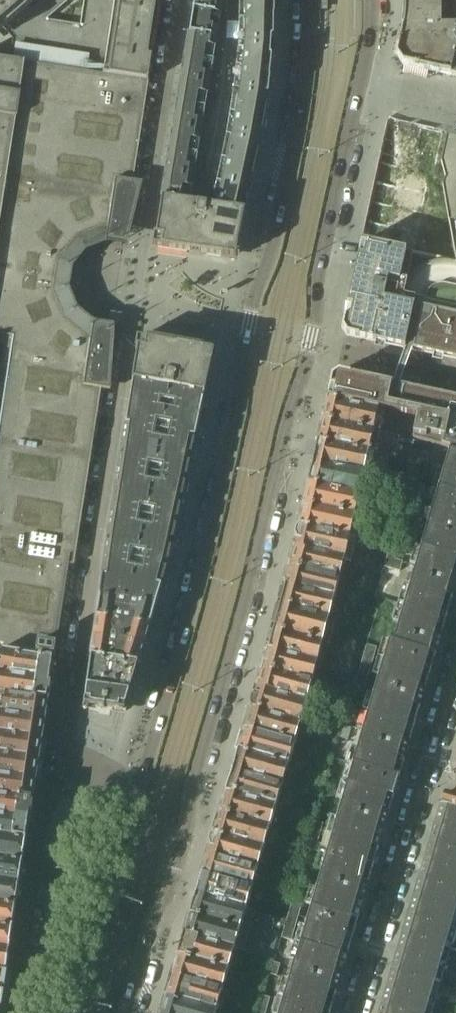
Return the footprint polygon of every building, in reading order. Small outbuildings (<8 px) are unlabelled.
[(30,0),(0,0),(0,26),(30,0)] [(160,0),(119,0),(120,4),(119,10),(113,9),(113,11),(117,25),(116,31),(110,30),(110,32),(114,46),(111,60),(103,73),(102,73),(102,75),(147,82),(160,0)] [(162,201),(245,213),(246,209),(255,167),(259,144),(260,140),(264,117),(267,97),(268,96),(268,93),(272,50),(272,47),(273,22),(274,0),(240,0),(239,0),(195,0),(193,12),(189,36),(189,37),(182,80),(181,83),(178,104),(174,127),(174,131),(170,150),(170,153),(163,197),(162,201)] [(403,28),(455,30),(455,0),(404,0),(403,28)] [(403,28),(403,29),(401,42),(397,58),(403,66),(452,77),(455,57),(455,30),(403,28)] [(112,353),(112,350),(106,349),(107,343),(101,343),(87,338),(74,330),(63,319),(56,306),(53,291),(53,276),(57,262),(65,249),(76,238),(89,231),(104,228),(124,229),(125,229),(126,223),(132,224),(136,195),(130,194),(147,82),(102,75),(0,59),(0,344),(5,345),(1,367),(8,368),(0,420),(0,648),(2,649),(2,651),(53,659),(68,564),(73,565),(102,379),(108,380),(112,353)] [(372,132),(383,134),(387,116),(376,114),(372,132)] [(342,329),(346,336),(363,340),(366,340),(375,342),(385,345),(404,349),(412,350),(433,355),(443,357),(455,360),(455,136),(446,134),(440,161),(445,178),(444,179),(442,185),(444,199),(448,219),(451,240),(455,262),(434,257),(413,253),(361,241),(360,245),(355,268),(342,329)] [(154,236),(152,247),(186,252),(188,252),(202,254),(227,258),(229,259),(229,258),(235,259),(236,258),(236,253),(237,251),(237,249),(237,248),(239,238),(244,215),(244,214),(245,213),(162,201),(162,203),(158,228),(158,229),(156,236),(154,236)] [(137,353),(132,383),(204,396),(209,373),(211,365),(212,363),(212,361),(212,359),(213,355),(214,353),(207,352),(205,351),(183,347),(169,345),(167,345),(137,339),(135,351),(138,351),(137,353)] [(418,390),(409,388),(399,386),(392,384),(358,377),(355,376),(339,373),(331,377),(327,396),(327,397),(326,399),(416,419),(417,419),(412,440),(448,450),(455,452),(455,398),(418,390)] [(102,578),(99,598),(155,607),(160,588),(167,567),(171,545),(176,524),(181,503),(185,482),(190,460),(195,440),(199,418),(200,414),(204,397),(204,396),(132,383),(129,405),(125,426),(122,448),(118,470),(115,491),(111,513),(108,535),(105,556),(102,578)] [(407,417),(383,412),(377,411),(326,399),(322,420),(379,433),(402,438),(404,430),(413,432),(416,419),(407,417)] [(379,434),(379,433),(322,420),(317,441),(374,454),(394,459),(398,438),(379,434)] [(370,475),(374,454),(317,441),(312,462),(370,475)] [(416,482),(424,452),(412,449),(404,479),(416,482)] [(448,452),(437,489),(455,495),(455,454),(448,452)] [(370,475),(312,462),(308,483),(365,496),(370,475)] [(409,506),(415,483),(405,480),(398,503),(409,506)] [(365,496),(308,483),(303,505),(360,517),(365,496)] [(437,489),(421,547),(455,557),(455,495),(437,489)] [(360,517),(303,505),(299,526),(355,539),(360,517)] [(401,542),(408,519),(399,516),(392,539),(401,542)] [(355,539),(299,526),(294,546),(370,566),(375,543),(355,539)] [(455,583),(455,557),(421,547),(420,548),(391,540),(383,567),(399,572),(402,562),(394,559),(396,552),(417,558),(404,603),(446,616),(455,583)] [(382,569),(370,566),(294,546),(289,565),(377,589),(382,569)] [(377,589),(289,565),(283,584),(334,599),(371,609),(377,589)] [(334,599),(283,584),(278,604),(329,618),(334,599)] [(99,598),(96,618),(149,626),(155,607),(99,598)] [(429,673),(446,616),(404,603),(392,642),(389,641),(383,660),(429,673)] [(278,604),(265,648),(317,662),(322,645),(328,646),(335,620),(329,618),(278,604)] [(96,618),(93,636),(144,645),(149,626),(96,618)] [(93,636),(91,656),(138,665),(144,645),(93,636)] [(353,689),(363,692),(376,648),(366,645),(353,689)] [(317,662),(265,648),(259,669),(311,683),(317,662)] [(53,659),(2,651),(0,651),(0,673),(50,680),(53,659)] [(91,656),(84,706),(96,708),(111,710),(112,710),(124,712),(138,665),(91,656)] [(398,779),(419,709),(429,673),(383,660),(352,766),(398,779)] [(311,683),(259,669),(254,687),(306,701),(311,683)] [(50,680),(0,673),(0,693),(47,700),(50,680)] [(306,701),(254,687),(248,709),(300,723),(306,701)] [(47,700),(0,693),(0,713),(44,720),(47,700)] [(300,723),(248,709),(243,729),(294,743),(300,723)] [(44,720),(0,713),(0,733),(41,740),(44,720)] [(294,743),(243,729),(237,749),(288,764),(294,743)] [(41,740),(0,733),(0,753),(38,760),(41,740)] [(288,764),(237,749),(231,771),(282,785),(288,764)] [(38,760),(0,753),(0,775),(35,780),(38,760)] [(398,779),(352,766),(347,783),(393,796),(398,779)] [(282,785),(231,771),(225,791),(276,805),(282,785)] [(35,780),(0,775),(0,795),(32,800),(35,780)] [(372,867),(388,813),(393,796),(347,783),(328,847),(326,853),(372,867)] [(453,796),(444,794),(440,804),(455,809),(455,787),(453,796)] [(274,814),(276,805),(225,791),(218,815),(269,830),(285,834),(289,819),(274,814)] [(32,800),(0,795),(0,815),(29,820),(32,800)] [(440,804),(413,898),(455,911),(455,809),(440,804)] [(29,820),(0,815),(0,835),(26,839),(29,820)] [(264,848),(269,830),(218,815),(213,833),(264,848)] [(305,848),(326,854),(326,853),(328,847),(317,843),(323,824),(313,821),(305,848)] [(213,833),(207,855),(258,869),(264,848),(213,833)] [(26,839),(0,835),(0,858),(22,862),(26,839)] [(352,937),(367,884),(372,867),(326,853),(326,854),(306,923),(352,937)] [(258,869),(207,855),(202,874),(252,888),(258,869)] [(22,862),(0,858),(0,883),(19,885),(22,862)] [(202,874),(197,893),(247,907),(252,888),(202,874)] [(0,883),(0,905),(15,907),(19,885),(0,883)] [(197,893),(184,934),(234,949),(273,961),(285,921),(246,909),(247,907),(197,893)] [(455,929),(455,911),(413,898),(402,934),(450,949),(455,929)] [(292,901),(281,938),(291,940),(302,904),(292,901)] [(0,905),(0,927),(12,929),(15,907),(0,905)] [(330,1011),(346,955),(352,937),(306,923),(294,961),(283,997),(330,1011)] [(0,927),(0,949),(9,950),(12,929),(0,927)] [(184,934),(178,955),(228,970),(234,949),(184,934)] [(434,1002),(445,967),(450,949),(402,934),(386,988),(434,1002)] [(0,949),(0,969),(6,970),(9,950),(0,949)] [(178,955),(172,976),(222,991),(228,970),(178,955)] [(272,962),(268,974),(276,976),(279,965),(272,962)] [(172,976),(166,997),(216,1012),(219,1012),(236,1012),(241,999),(222,994),(222,991),(172,976)] [(379,1012),(431,1012),(434,1002),(386,988),(379,1012)] [(256,1012),(265,1012),(269,998),(261,996),(256,1012)] [(216,1012),(166,997),(161,1012),(219,1012),(216,1012)] [(330,1011),(283,997),(282,1000),(274,997),(271,1009),(279,1012),(278,1012),(329,1012),(330,1011)]
